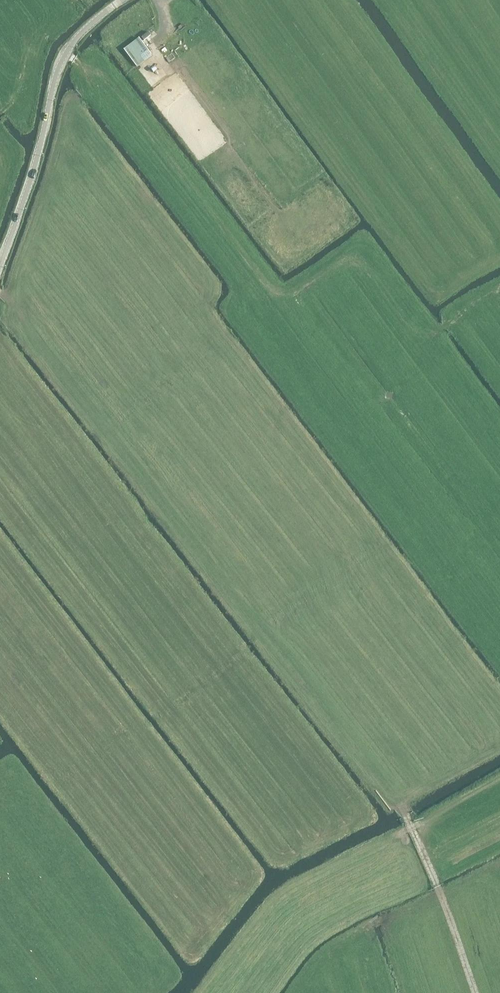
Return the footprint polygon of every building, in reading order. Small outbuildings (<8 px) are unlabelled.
[(151,55),(139,38),(124,50),(136,66),(151,55)]
